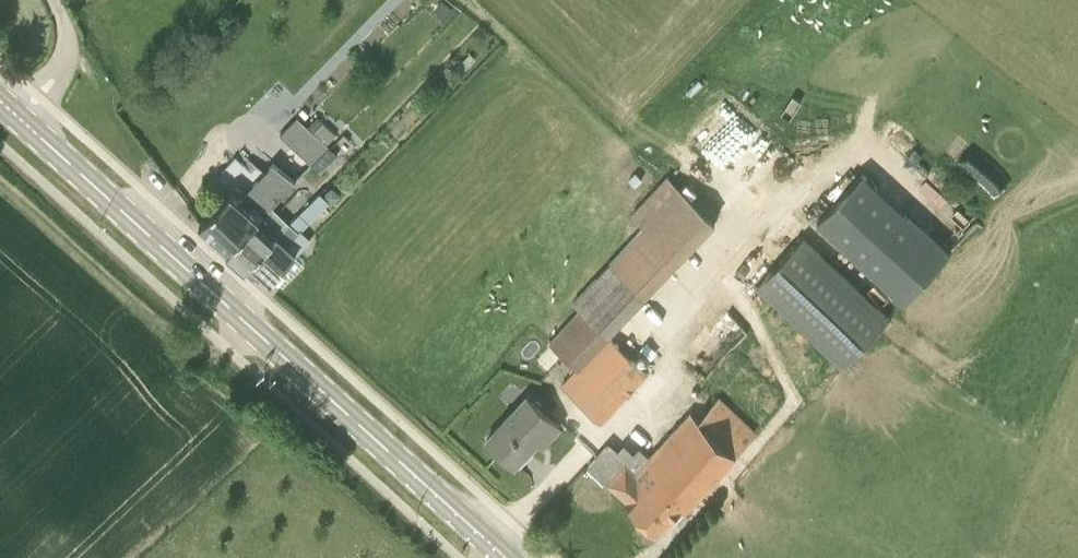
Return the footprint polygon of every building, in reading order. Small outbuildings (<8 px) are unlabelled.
[(281,134),(313,164),(330,147),(327,144),(338,133),(318,115),(309,126),(299,115),(281,134)] [(330,147),(313,164),(321,172),(338,155),(330,147)] [(274,204),(275,204),(296,182),(277,164),(244,200),(231,188),(200,223),(228,249),(228,250),(274,204)] [(580,369),(611,335),(718,221),(667,175),(632,214),(644,225),(573,302),(580,308),(550,342),(578,367),(580,369)] [(901,305),(946,257),(862,177),(817,224),(901,305)] [(320,192),(291,221),(246,266),(252,271),(259,270),(261,268),(271,279),(287,263),(313,238),(303,227),(329,201),(320,192)] [(274,204),(228,250),(229,251),(231,250),(234,252),(232,254),(246,266),(291,221),(275,204),(274,204)] [(844,364),(889,317),(804,237),(759,284),(844,364)] [(650,372),(611,335),(580,369),(578,367),(562,384),(603,422),(650,372)] [(515,464),(538,440),(544,447),(564,425),(530,393),(487,438),(515,464)] [(677,517),(692,501),(737,454),(736,453),(757,430),(722,397),(701,419),(693,411),(637,472),(608,445),(597,456),(589,465),(610,484),(610,483),(626,498),(626,499),(658,529),(673,513),(677,517)]
